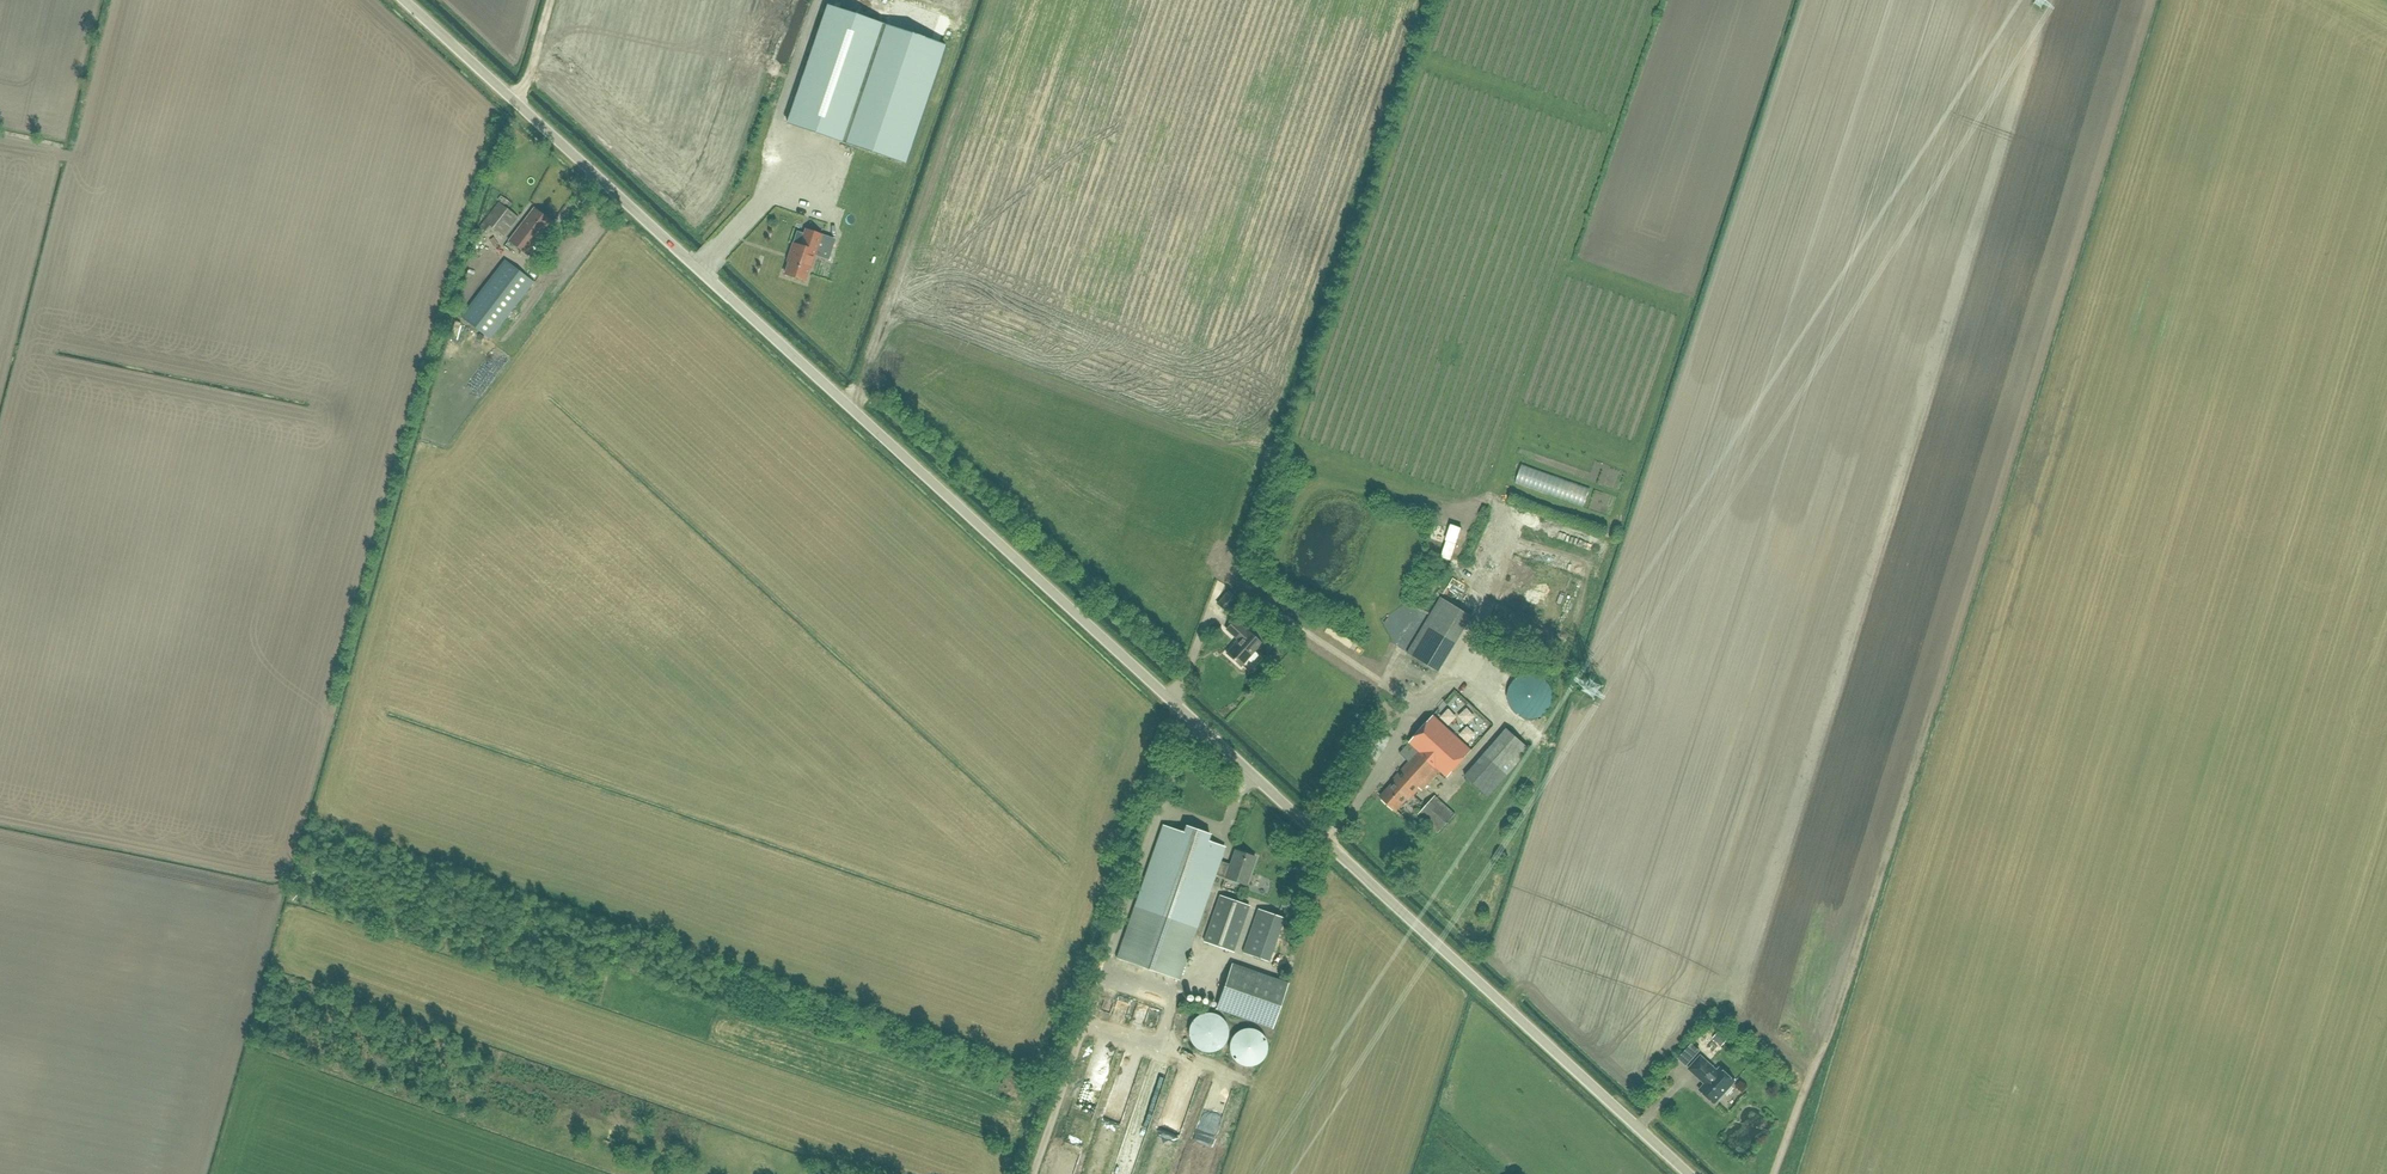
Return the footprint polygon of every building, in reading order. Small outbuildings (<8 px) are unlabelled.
[(945,47),(826,6),(787,122),(905,162),(945,47)] [(534,208),(508,240),(525,254),(551,222),(534,208)] [(787,261),(789,262),(785,274),(804,281),(808,268),(810,269),(815,255),(828,259),(831,252),(830,251),(830,252),(821,249),(826,236),(805,230),(804,234),(800,246),(793,244),(789,255),(787,261)] [(505,260),(461,316),(489,338),(533,282),(505,260)] [(1590,488),(1522,464),(1516,483),(1583,507),(1590,488)] [(1472,537),(1463,531),(1446,560),(1456,566),(1472,537)] [(1575,571),(1576,562),(1561,560),(1560,569),(1575,571)] [(1228,592),(1223,598),(1217,604),(1224,610),(1225,609),(1232,615),(1240,607),(1232,601),(1235,598),(1228,592)] [(1421,666),(1423,663),(1437,672),(1471,616),(1441,598),(1429,616),(1434,619),(1429,629),(1424,626),(1407,654),(1416,659),(1414,662),(1421,666)] [(1238,639),(1225,654),(1239,666),(1261,643),(1246,630),(1245,631),(1233,621),(1226,629),(1238,639)] [(1507,690),(1506,697),(1507,703),(1510,709),(1514,714),(1519,717),(1526,719),(1532,719),(1538,717),(1544,714),(1548,709),(1550,703),(1551,697),(1550,690),(1548,684),(1544,679),(1538,676),(1532,674),(1526,674),(1519,676),(1514,679),(1510,684),(1507,690)] [(1395,780),(1379,797),(1395,811),(1408,796),(1410,798),(1419,788),(1422,791),(1439,771),(1446,778),(1471,751),(1431,716),(1407,743),(1407,744),(1398,754),(1408,762),(1393,778),(1395,780)] [(1487,797),(1506,776),(1530,750),(1506,729),(1464,776),(1487,797)] [(1418,814),(1438,833),(1455,815),(1435,796),(1418,814)] [(1223,846),(1207,841),(1209,834),(1185,826),(1183,832),(1164,826),(1136,907),(1117,959),(1177,979),(1213,873),(1245,884),(1254,857),(1235,850),(1230,864),(1218,860),(1223,846)] [(1219,895),(1203,941),(1232,951),(1248,905),(1219,895)] [(1282,917),(1257,909),(1242,953),(1267,961),(1282,917)] [(1287,983),(1231,963),(1215,1008),(1271,1028),(1287,983)] [(1162,1019),(1164,1009),(1153,1007),(1151,1017),(1162,1019)] [(1226,1038),(1227,1032),(1226,1026),(1224,1020),(1219,1016),(1214,1013),(1208,1012),(1202,1013),(1196,1016),(1192,1020),(1189,1026),(1188,1032),(1189,1038),(1192,1043),(1196,1048),(1202,1050),(1208,1051),(1214,1050),(1219,1048),(1224,1043),(1226,1038)] [(1234,1060),(1239,1064),(1246,1067),(1253,1067),(1260,1064),(1265,1059),(1268,1052),(1268,1045),(1266,1039),(1262,1033),(1257,1029),(1250,1028),(1243,1029),(1237,1032),(1232,1036),(1230,1042),(1229,1049),(1230,1055),(1234,1060)] [(1729,1039),(1719,1031),(1713,1038),(1722,1046),(1729,1039)] [(1725,1095),(1724,1093),(1735,1081),(1720,1067),(1717,1070),(1700,1055),(1688,1068),(1705,1083),(1699,1090),(1714,1104),(1718,1099),(1720,1101),(1725,1095)] [(1171,1101),(1168,1110),(1185,1115),(1187,1109),(1185,1108),(1197,1074),(1180,1068),(1174,1084),(1177,1085),(1174,1095),(1178,1096),(1176,1103),(1171,1101)]
